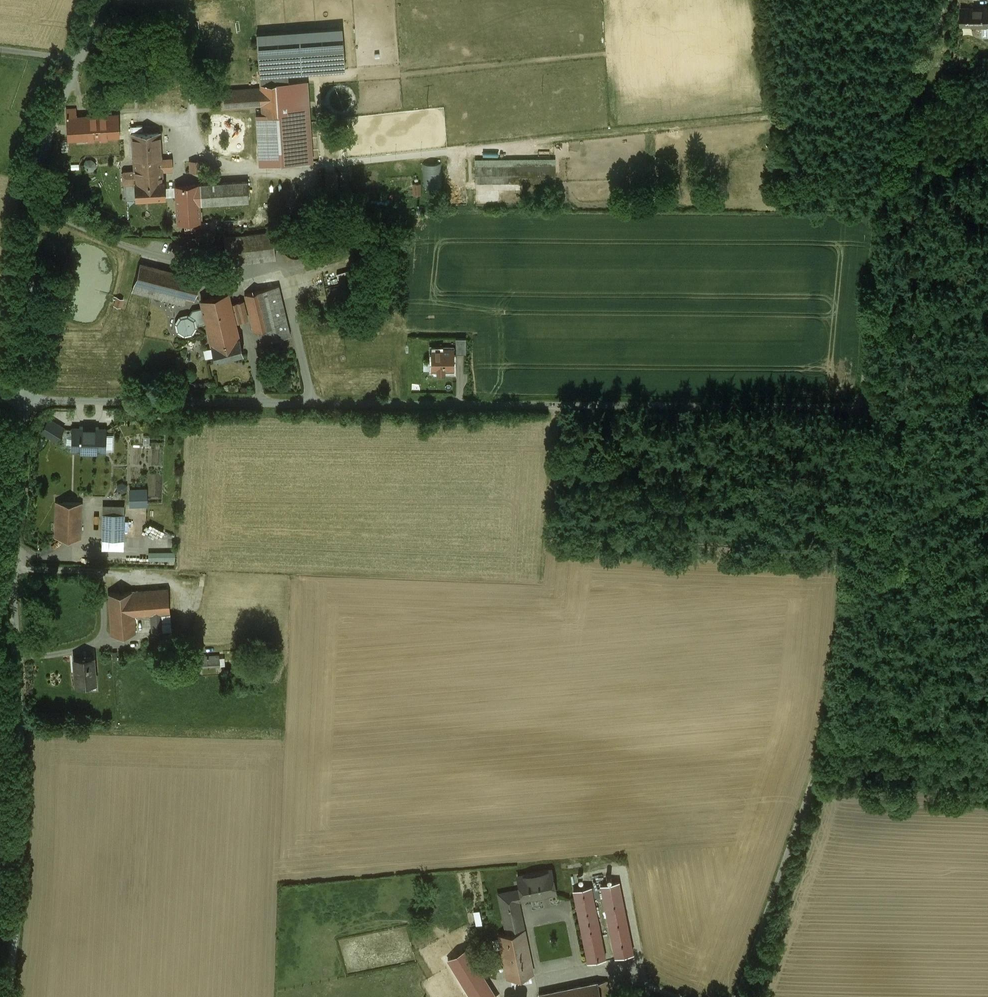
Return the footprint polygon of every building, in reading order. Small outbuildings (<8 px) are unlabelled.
[(961,8),(961,25),(987,26),(987,8),(961,8)] [(346,27),(259,30),(261,78),(288,77),(288,71),(348,69),(346,27)] [(309,87),(227,89),(228,111),(261,110),(262,165),(310,164),(309,87)] [(121,155),(119,114),(77,116),(77,109),(67,109),(68,139),(87,138),(88,157),(121,155)] [(160,133),(132,134),(135,171),(125,172),(123,173),(124,182),(126,184),(135,183),(136,199),(166,197),(165,180),(163,180),(163,170),(173,170),(172,159),(162,159),(160,133)] [(92,159),(87,160),(85,164),(86,168),(89,171),(94,170),(96,166),(96,162),(92,159)] [(546,188),(546,161),(464,160),(464,187),(546,188)] [(201,161),(191,162),(191,172),(201,171),(201,161)] [(444,188),(442,161),(424,162),(425,189),(444,188)] [(249,201),(248,182),(176,186),(178,223),(186,222),(186,230),(208,229),(207,222),(201,222),(200,204),(249,201)] [(421,194),(421,182),(411,182),(410,194),(421,194)] [(272,232),(222,238),(225,264),(275,258),(272,232)] [(189,275),(129,262),(124,288),(184,301),(189,275)] [(212,344),(239,338),(236,324),(252,321),(257,345),(291,338),(281,286),(245,294),(246,299),(233,302),(230,293),(202,299),(203,307),(190,314),(180,315),(175,322),(182,333),(195,332),(199,324),(207,323),(212,344)] [(114,305),(122,307),(124,298),(116,296),(114,305)] [(242,355),(239,338),(212,344),(215,360),(242,355)] [(466,338),(456,338),(457,353),(466,353),(466,338)] [(454,348),(431,347),(431,371),(454,371),(454,348)] [(55,440),(64,426),(47,415),(38,429),(55,440)] [(67,449),(113,451),(113,432),(106,432),(106,427),(68,425),(67,449)] [(97,486),(97,453),(68,453),(68,486),(97,486)] [(132,508),(153,506),(153,499),(157,498),(156,486),(131,488),(132,508)] [(74,503),(44,503),(45,540),(74,540),(74,503)] [(115,512),(93,513),(94,539),(116,539),(115,512)] [(150,551),(150,558),(177,559),(177,551),(150,551)] [(172,614),(171,589),(107,593),(110,636),(138,635),(137,616),(172,614)] [(196,666),(225,665),(224,653),(196,655),(196,666)] [(86,685),(85,656),(63,657),(64,685),(86,685)] [(557,895),(553,868),(518,874),(522,901),(557,895)] [(620,881),(600,885),(616,958),(635,954),(620,881)] [(592,886),(573,890),(588,963),(607,959),(592,886)] [(508,979),(534,974),(517,889),(497,893),(505,934),(499,935),(508,979)] [(474,910),(477,924),(483,923),(479,909),(474,910)] [(448,961),(470,996),(498,996),(467,949),(448,961)] [(597,982),(539,993),(540,996),(600,996),(597,982)]
